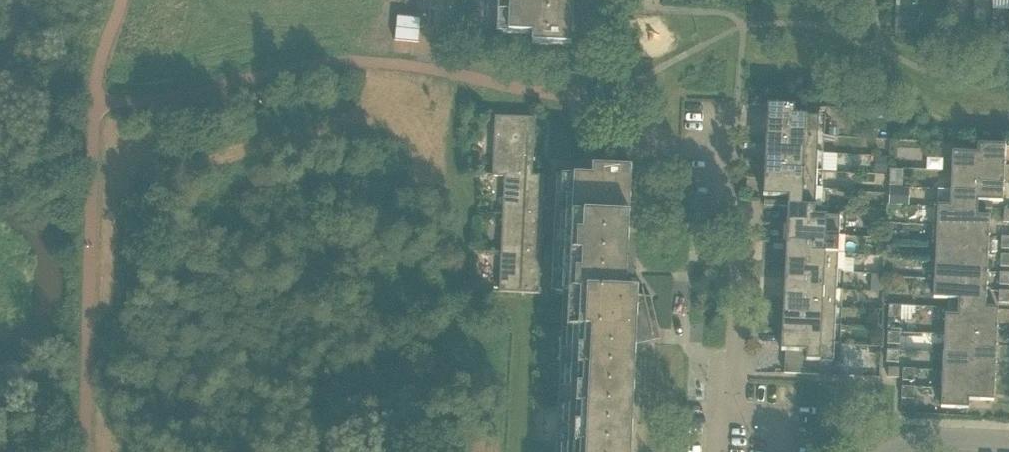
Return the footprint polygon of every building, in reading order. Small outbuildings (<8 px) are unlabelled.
[(496,32),(532,34),(532,43),(571,45),(573,0),(498,0),(496,32)] [(897,18),(895,18),(894,32),(918,33),(919,19),(897,18)] [(767,105),(766,124),(793,125),(792,135),(818,136),(819,116),(794,115),(794,106),(767,105)] [(532,177),(532,176),(534,118),(495,116),(492,176),(504,177),(504,176),(532,177)] [(766,124),(765,142),(792,144),(792,153),(817,154),(818,136),(792,135),(793,125),(766,124)] [(792,144),(765,142),(765,160),(791,161),(790,172),(816,173),(817,154),(792,153),(792,144)] [(953,153),(952,172),(977,174),(978,163),(1004,164),(1005,146),(978,144),(978,154),(953,153)] [(876,157),(875,173),(886,174),(887,157),(876,157)] [(765,160),(764,179),(790,180),(789,190),(829,192),(829,190),(815,189),(816,173),(790,172),(791,161),(765,160)] [(977,174),(952,172),(951,191),(976,192),(977,183),(1003,184),(1004,164),(978,163),(977,174)] [(557,428),(632,431),(637,333),(653,329),(646,298),(650,298),(650,296),(644,296),(643,288),(641,289),(643,296),(638,296),(638,295),(626,295),(632,170),(592,168),(592,178),(556,176),(551,293),(563,294),(557,428)] [(902,186),(903,171),(890,171),(889,186),(902,186)] [(504,177),(503,215),(542,217),(544,176),(532,176),(532,177),(504,176),(504,177)] [(790,180),(764,179),(763,196),(764,196),(764,206),(788,207),(814,208),(814,207),(828,208),(829,192),(789,190),(790,180)] [(951,191),(950,207),(977,208),(992,209),(992,201),(1002,201),(1003,184),(977,183),(976,192),(951,191)] [(909,188),(890,187),(889,205),(908,206),(909,188)] [(788,207),(787,225),(813,226),(813,236),(838,237),(839,218),(814,217),(814,208),(788,207)] [(977,208),(950,207),(939,207),(938,226),(962,227),(962,234),(988,236),(989,217),(976,216),(977,208)] [(542,217),(503,215),(501,253),(540,255),(542,217)] [(813,226),(787,225),(786,243),(812,244),(812,254),(837,255),(838,237),(813,236),(813,226)] [(962,227),(938,226),(937,244),(961,245),(961,253),(988,254),(988,236),(962,234),(962,227)] [(1001,236),(1001,248),(1008,249),(1008,237),(1001,236)] [(812,244),(786,243),(785,262),(812,263),(812,273),(837,274),(837,255),(812,254),(812,244)] [(937,244),(937,262),(961,263),(960,271),(987,272),(988,254),(961,253),(961,245),(937,244)] [(540,255),(501,253),(499,291),(539,293),(540,255)] [(1000,254),(1000,266),(1008,267),(1008,255),(1000,254)] [(785,262),(784,280),(811,281),(811,290),(836,291),(837,274),(812,273),(812,263),(785,262)] [(937,262),(936,280),(960,281),(960,289),(986,290),(987,272),(960,271),(961,263),(937,262)] [(1008,285),(1008,273),(1000,272),(999,284),(1008,285)] [(784,280),(784,297),(811,299),(811,308),(835,309),(836,291),(811,290),(811,281),(784,280)] [(960,281),(936,280),(935,299),(960,300),(959,307),(985,308),(986,290),(960,289),(960,281)] [(999,290),(998,302),(1008,303),(1008,291),(999,290)] [(784,297),(783,315),(809,316),(809,326),(834,328),(835,309),(811,308),(811,299),(784,297)] [(901,306),(889,305),(888,316),(900,317),(901,306)] [(997,308),(985,308),(959,307),(959,317),(946,316),(945,334),(971,336),(971,327),(996,328),(997,308)] [(783,315),(782,334),(808,335),(808,345),(833,346),(834,328),(809,326),(809,316),(783,315)] [(971,336),(945,334),(944,353),(970,354),(970,345),(996,347),(996,328),(971,327),(971,336)] [(899,344),(900,333),(888,332),(887,343),(899,344)] [(808,335),(782,334),(781,351),(785,351),(784,373),(819,375),(820,362),(833,363),(833,346),(808,345),(808,335)] [(970,354),(944,353),(943,370),(969,371),(970,363),(995,364),(996,347),(970,345),(970,354)] [(898,350),(887,350),(887,361),(898,362),(898,350)] [(943,370),(942,388),(969,389),(969,381),(994,382),(995,364),(970,363),(969,371),(943,370)] [(888,377),(898,377),(899,368),(888,368),(888,377)] [(903,368),(902,380),(914,381),(915,369),(903,368)] [(969,389),(942,388),(941,407),(968,408),(968,399),(993,400),(994,382),(969,381),(969,389)] [(902,386),(901,398),(914,399),(914,387),(902,386)] [(557,428),(556,451),(631,451),(632,431),(557,428)]
